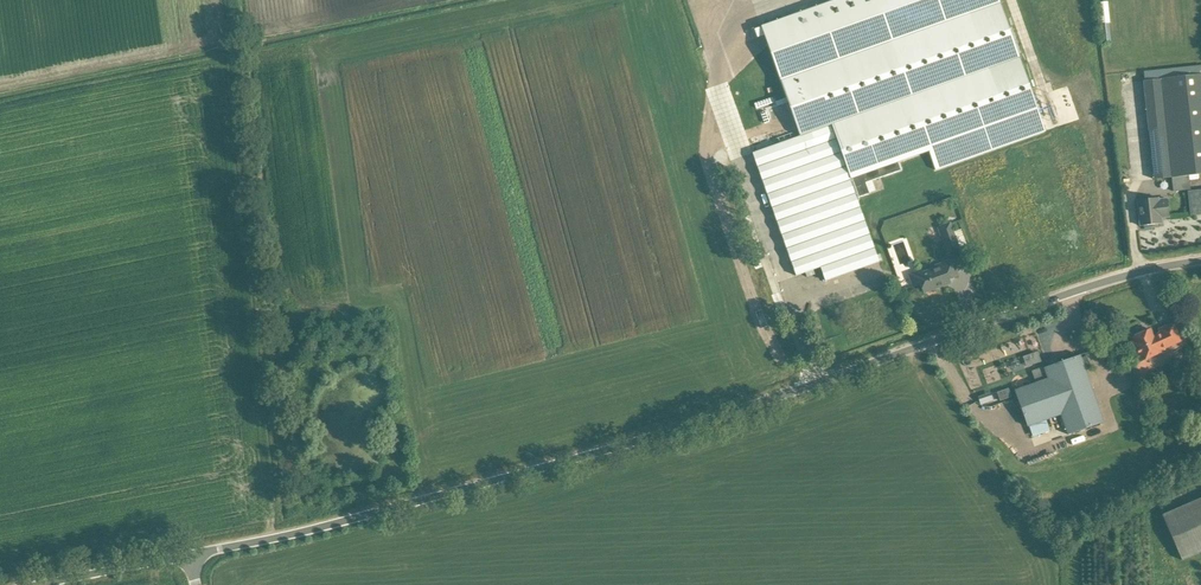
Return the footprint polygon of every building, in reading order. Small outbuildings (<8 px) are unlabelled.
[(879,262),(857,198),(869,193),(866,183),(901,170),(898,162),(929,151),(936,170),(1045,132),(999,0),(835,0),(762,26),(801,136),(753,153),(796,276),(821,267),(826,281),(879,262)] [(1103,42),(1111,41),(1107,2),(1099,3),(1103,42)] [(1144,71),(1144,81),(1154,179),(1172,177),(1181,176),(1189,175),(1200,174),(1200,67),(1144,71)] [(1182,191),(1191,190),(1189,175),(1181,176),(1182,191)] [(1174,191),(1182,191),(1181,176),(1172,177),(1174,191)] [(1189,192),(1191,215),(1200,213),(1200,191),(1189,192)] [(1158,200),(1158,198),(1138,200),(1140,226),(1161,224),(1160,218),(1169,217),(1167,199),(1158,200)] [(960,249),(950,222),(937,227),(941,237),(943,237),(949,253),(960,249)] [(959,276),(954,264),(954,262),(953,259),(942,263),(943,265),(922,273),(921,270),(909,274),(914,287),(921,284),(924,293),(950,283),(949,279),(959,276)] [(1181,341),(1173,323),(1159,330),(1161,333),(1153,336),(1150,329),(1131,338),(1137,349),(1134,350),(1140,362),(1161,353),(1160,350),(1181,341)] [(1104,422),(1084,366),(1080,355),(1044,368),(1048,379),(1015,391),(1028,426),(1061,415),(1068,435),(1104,422)] [(1088,370),(1092,368),(1087,356),(1082,358),(1088,370)] [(1200,551),(1200,498),(1162,514),(1181,559),(1200,551)]
